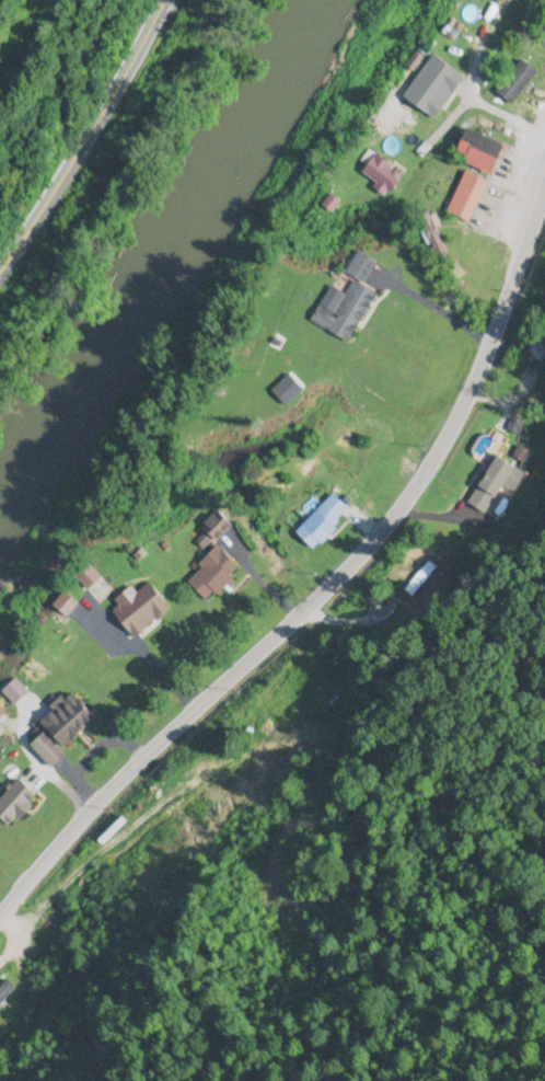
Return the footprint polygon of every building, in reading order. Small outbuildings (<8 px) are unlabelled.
[(456,76),(433,60),(424,73),(432,79),(415,103),(437,119),(455,94),(447,88),(456,76)] [(495,176),(509,149),(471,128),(456,156),(495,176)] [(367,173),(392,190),(404,172),(379,155),(367,173)] [(491,182),(468,171),(449,212),(472,222),(491,182)] [(378,293),(361,285),(374,261),(357,253),(347,274),(356,279),(338,314),(321,305),(312,323),(352,343),(378,293)] [(535,339),(530,360),(543,364),(544,356),(544,342),(535,339)] [(523,472),(490,456),(468,505),(489,514),(498,495),(510,501),(523,472)] [(354,516),(338,496),(296,531),(313,551),(354,516)] [(244,570),(224,550),(190,583),(210,604),(244,570)] [(136,590),(112,609),(136,640),(174,611),(152,583),(139,594),(136,590)] [(68,749),(100,720),(80,699),(49,728),(68,749)] [(56,769),(68,755),(45,733),(32,747),(56,769)] [(23,779),(0,801),(0,811),(16,827),(44,800),(23,779)] [(18,989),(6,980),(0,988),(0,1010),(18,989)]
